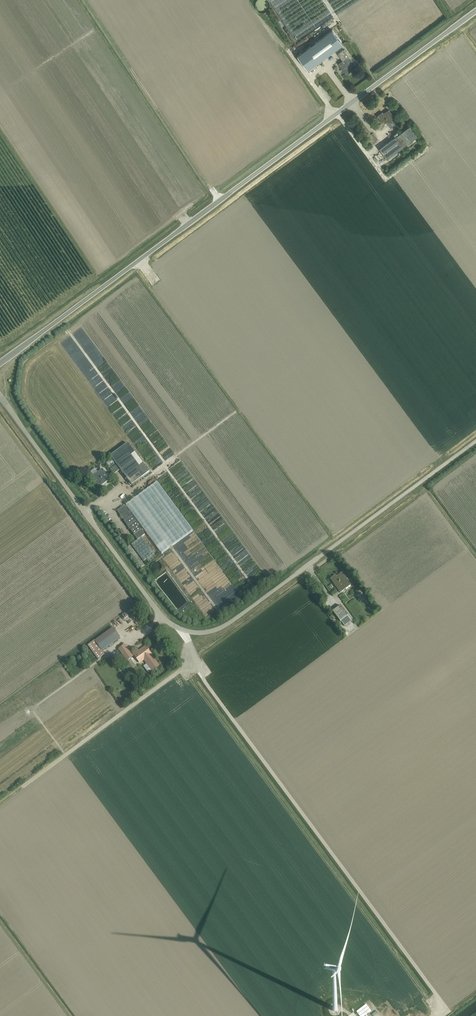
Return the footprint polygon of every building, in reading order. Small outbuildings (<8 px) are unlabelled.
[(332,9),(345,1),(345,0),(332,0),(328,2),(332,9)] [(332,30),(297,56),(308,70),(343,44),(332,30)] [(350,69),(355,65),(344,49),(338,54),(342,60),(338,64),(346,74),(351,70),(350,69)] [(390,128),(398,122),(389,110),(383,113),(382,112),(377,116),(383,124),(386,122),(390,128)] [(387,159),(418,136),(410,125),(379,148),(387,159)] [(116,464),(110,469),(113,475),(120,470),(131,485),(149,472),(128,443),(110,456),(116,464)] [(92,474),(88,476),(94,483),(95,482),(99,487),(107,481),(106,479),(108,478),(102,469),(97,472),(94,467),(89,471),(92,474)] [(193,530),(157,482),(125,505),(161,553),(193,530)] [(117,511),(124,520),(124,521),(137,540),(145,534),(141,530),(137,525),(138,524),(124,505),(117,511)] [(157,558),(142,537),(131,544),(144,561),(146,559),(149,563),(157,558)] [(336,576),(335,575),(330,579),(338,590),(339,589),(342,592),(351,585),(342,572),(336,576)] [(191,599),(200,591),(196,587),(187,594),(191,599)] [(340,622),(348,616),(340,605),(332,611),(340,622)] [(113,628),(94,641),(101,651),(120,638),(113,628)] [(101,651),(94,641),(87,645),(98,659),(104,655),(101,651)] [(127,661),(135,655),(134,654),(133,655),(125,644),(118,649),(127,661)] [(135,655),(140,662),(144,659),(152,670),(158,665),(150,654),(151,654),(145,646),(139,651),(136,649),(132,652),(134,654),(135,655)] [(340,1010),(340,1009),(340,1008),(340,1007),(339,1007),(339,1006),(338,1005),(337,1005),(336,1005),(336,1004),(335,1004),(334,1004),(333,1005),(332,1005),(331,1006),(331,1007),(330,1007),(330,1008),(330,1009),(330,1010),(330,1011),(331,1012),(331,1013),(332,1013),(332,1014),(333,1014),(334,1014),(335,1014),(336,1014),(337,1014),(338,1014),(338,1013),(339,1013),(339,1012),(340,1011),(340,1010)]
